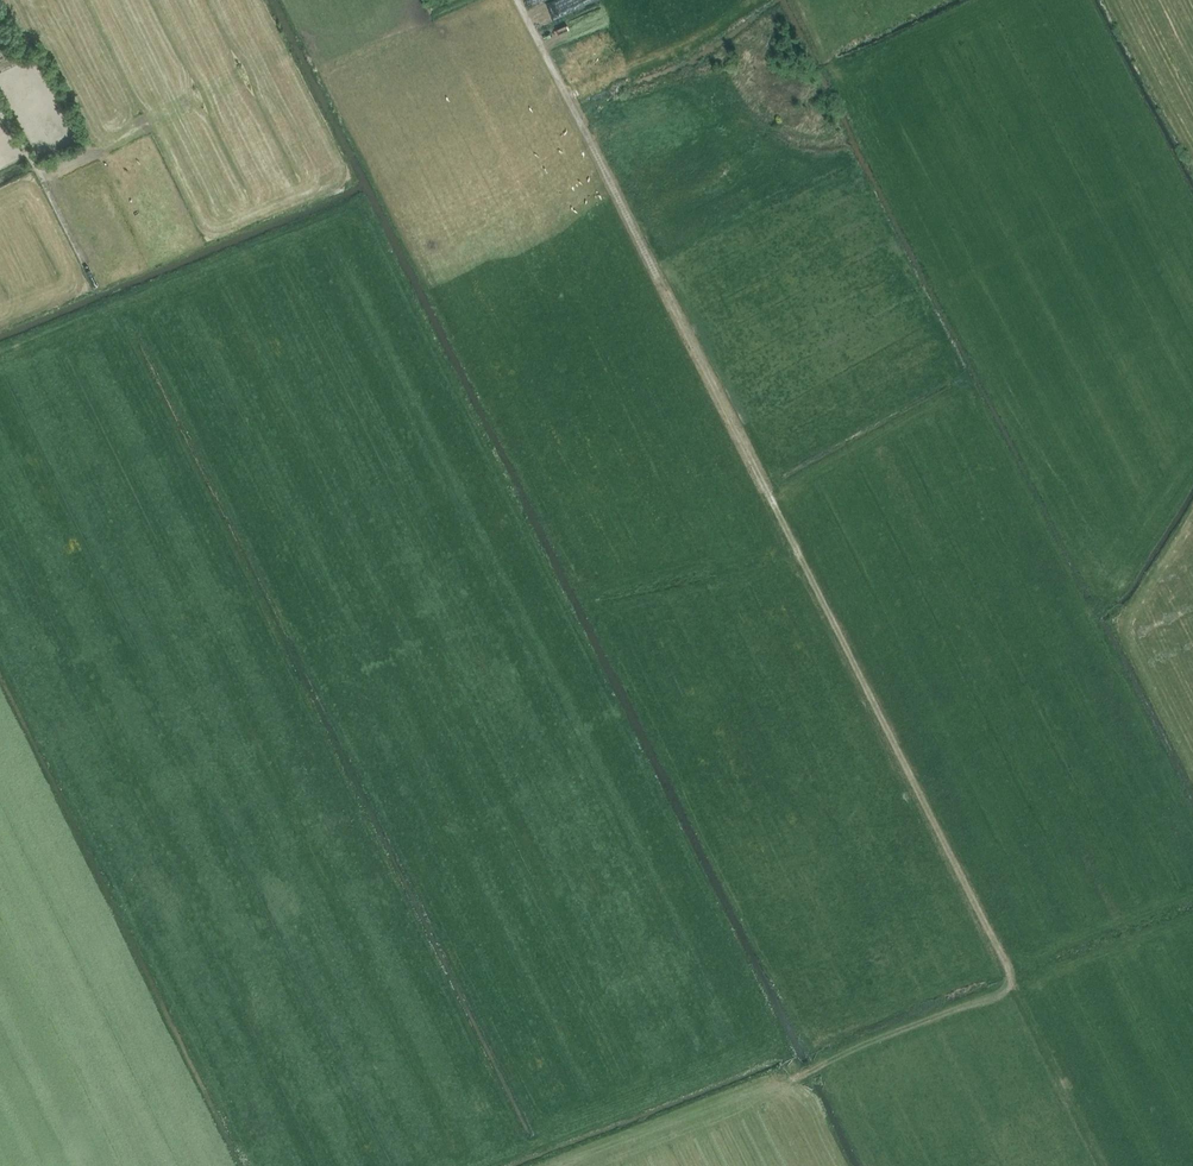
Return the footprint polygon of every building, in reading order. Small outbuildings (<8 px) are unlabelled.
[(10,40),(3,28),(0,21),(0,45),(10,40)]
